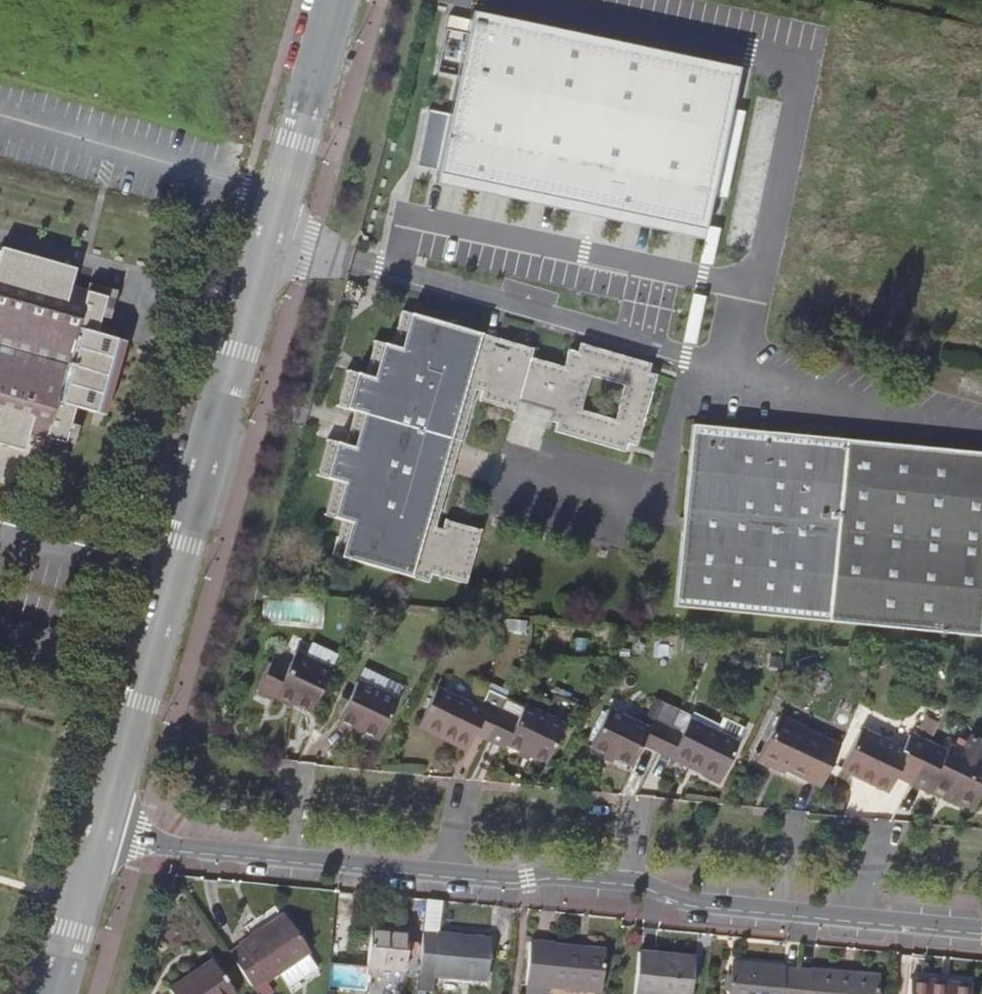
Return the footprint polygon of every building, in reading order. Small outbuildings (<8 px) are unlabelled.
[(435,173),(704,232),(738,71),(471,15),(467,33),(457,75),(449,112),(436,167),(435,173)] [(467,31),(469,20),(450,15),(447,27),(467,31)] [(457,75),(467,33),(446,29),(437,70),(457,75)] [(436,167),(449,112),(428,107),(415,162),(436,167)] [(733,110),(715,197),(725,199),(743,112),(733,110)] [(719,228),(709,226),(701,264),(711,266),(719,228)] [(0,248),(0,443),(22,450),(27,433),(63,444),(74,407),(95,413),(116,340),(95,334),(105,297),(69,287),(74,269),(0,248)] [(694,345),(705,297),(695,295),(684,343),(694,345)] [(450,442),(460,444),(475,389),(483,391),(480,403),(516,413),(518,404),(552,414),(549,423),(558,425),(556,434),(625,454),(628,445),(636,448),(658,375),(649,372),(651,363),(582,344),(579,352),(570,350),(566,367),(532,357),(534,348),(403,311),(393,346),(377,341),(366,375),(349,371),(338,407),(357,413),(347,445),(329,440),(318,476),(336,481),(327,514),(343,519),(333,555),(429,583),(432,575),(466,585),(482,530),(446,520),(444,528),(436,525),(452,472),(443,470),(450,442)] [(693,422),(676,606),(981,635),(981,451),(693,422)] [(452,472),(460,444),(450,442),(443,470),(452,472)] [(311,710),(340,654),(313,641),(306,655),(297,651),(290,665),(275,657),(258,689),(274,697),(277,693),(311,710)] [(380,739),(407,687),(367,667),(340,718),(380,739)] [(489,739),(508,701),(490,692),(481,709),(439,688),(422,722),(452,737),(450,743),(469,753),(478,734),(489,739)] [(657,751),(679,708),(661,700),(647,726),(608,706),(589,744),(628,764),(640,742),(657,751)] [(508,701),(489,739),(506,748),(508,744),(547,763),(567,726),(527,705),(525,709),(508,701)] [(679,708),(657,751),(688,766),(691,759),(721,774),(744,729),(722,718),(719,724),(693,712),(691,714),(679,708)] [(819,785),(839,745),(796,724),(798,721),(781,713),(758,759),(775,767),(777,764),(819,785)] [(419,727),(450,743),(452,737),(422,722),(419,727)] [(910,782),(929,744),(909,734),(901,749),(860,728),(841,767),(888,790),(896,775),(910,782)] [(910,782),(927,790),(930,785),(975,807),(981,793),(981,763),(949,747),(946,752),(929,744),(910,782)] [(233,748),(218,746),(216,756),(232,757),(233,748)] [(228,954),(252,988),(264,980),(265,982),(280,972),(290,987),(318,968),(307,954),(308,953),(284,917),(228,954)] [(404,973),(409,931),(373,928),(368,969),(404,973)] [(424,932),(418,992),(433,993),(435,976),(486,981),(491,940),(424,932)] [(525,985),(601,993),(605,950),(529,943),(525,985)] [(694,958),(640,954),(635,993),(690,993),(694,958)] [(212,961),(169,989),(172,993),(234,993),(212,961)] [(798,971),(785,970),(786,967),(733,963),(730,993),(796,993),(798,971)] [(796,993),(877,993),(879,977),(811,970),(810,973),(798,971),(796,993)] [(971,985),(910,979),(908,993),(970,993),(971,985)]
